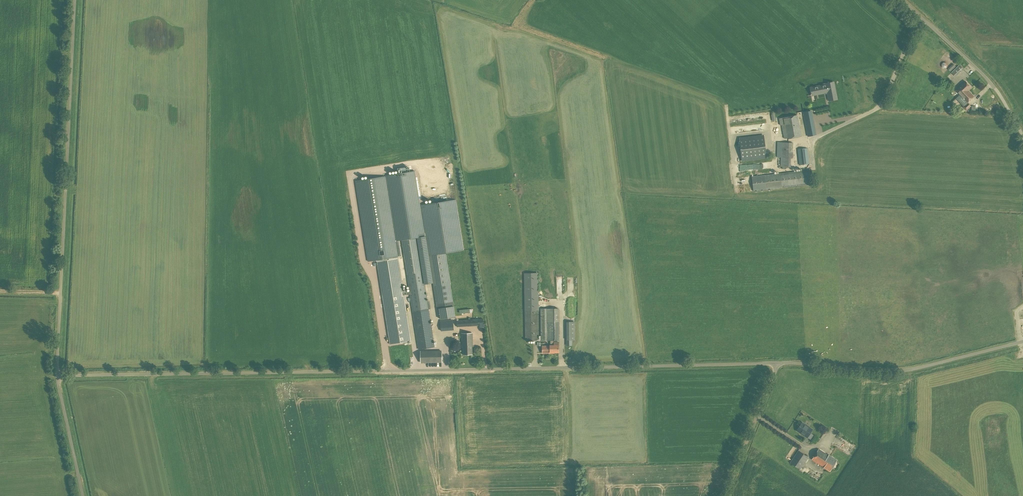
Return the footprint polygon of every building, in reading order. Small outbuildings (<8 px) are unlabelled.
[(953,64),(948,69),(950,72),(956,66),(953,64)] [(956,77),(961,72),(964,69),(960,64),(952,72),(956,77)] [(837,81),(829,82),(829,84),(831,91),(832,100),(840,99),(837,81)] [(968,91),(971,88),(965,81),(956,90),(960,94),(963,91),(964,93),(968,90),(968,91)] [(829,84),(814,86),(815,94),(831,91),(829,84)] [(974,96),(968,91),(968,90),(964,93),(963,91),(960,94),(967,102),(974,96)] [(967,111),(972,106),(968,103),(963,107),(967,111)] [(810,119),(809,111),(803,112),(808,136),(816,135),(813,119),(810,119)] [(801,136),(797,115),(779,118),(780,125),(782,125),(784,138),(788,138),(789,138),(801,136)] [(742,160),(766,158),(763,136),(739,138),(742,160)] [(791,167),(791,159),(792,159),(793,142),(777,142),(777,157),(781,158),(781,167),(791,167)] [(799,165),(809,164),(807,148),(797,149),(799,165)] [(432,283),(414,170),(413,170),(384,175),(395,241),(394,241),(383,176),(372,177),(354,180),(367,261),(376,260),(389,344),(390,344),(411,341),(404,295),(410,294),(419,349),(434,347),(428,309),(430,309),(429,301),(427,302),(424,284),(432,283)] [(753,191),(766,189),(811,184),(809,170),(752,177),(753,191)] [(429,255),(434,286),(437,309),(439,309),(439,312),(440,312),(441,320),(453,318),(456,318),(454,311),(450,284),(445,253),(464,250),(456,199),(421,205),(429,255)] [(524,287),(525,310),(525,341),(538,340),(538,310),(539,309),(538,273),(528,273),(524,273),(524,287)] [(559,340),(559,308),(542,308),(540,308),(541,341),(542,341),(550,340),(550,345),(550,346),(542,346),(542,353),(550,353),(550,352),(559,352),(559,342),(554,342),(554,340),(559,340)] [(483,327),(483,318),(458,320),(456,320),(457,327),(479,326),(479,328),(483,327)] [(441,331),(454,330),(453,319),(440,320),(440,322),(441,331)] [(566,340),(575,340),(575,322),(566,322),(566,340)] [(472,354),(472,345),(473,345),(472,333),(461,333),(462,347),(463,347),(463,355),(472,354)] [(420,351),(420,363),(442,363),(442,350),(420,351)] [(807,437),(808,436),(812,429),(802,423),(797,430),(807,437)] [(828,455),(819,449),(812,460),(824,467),(823,468),(829,472),(837,460),(829,454),(828,455)] [(800,469),(808,457),(798,450),(790,463),(800,469)] [(815,473),(807,468),(804,472),(818,482),(822,475),(816,471),(815,473)]
